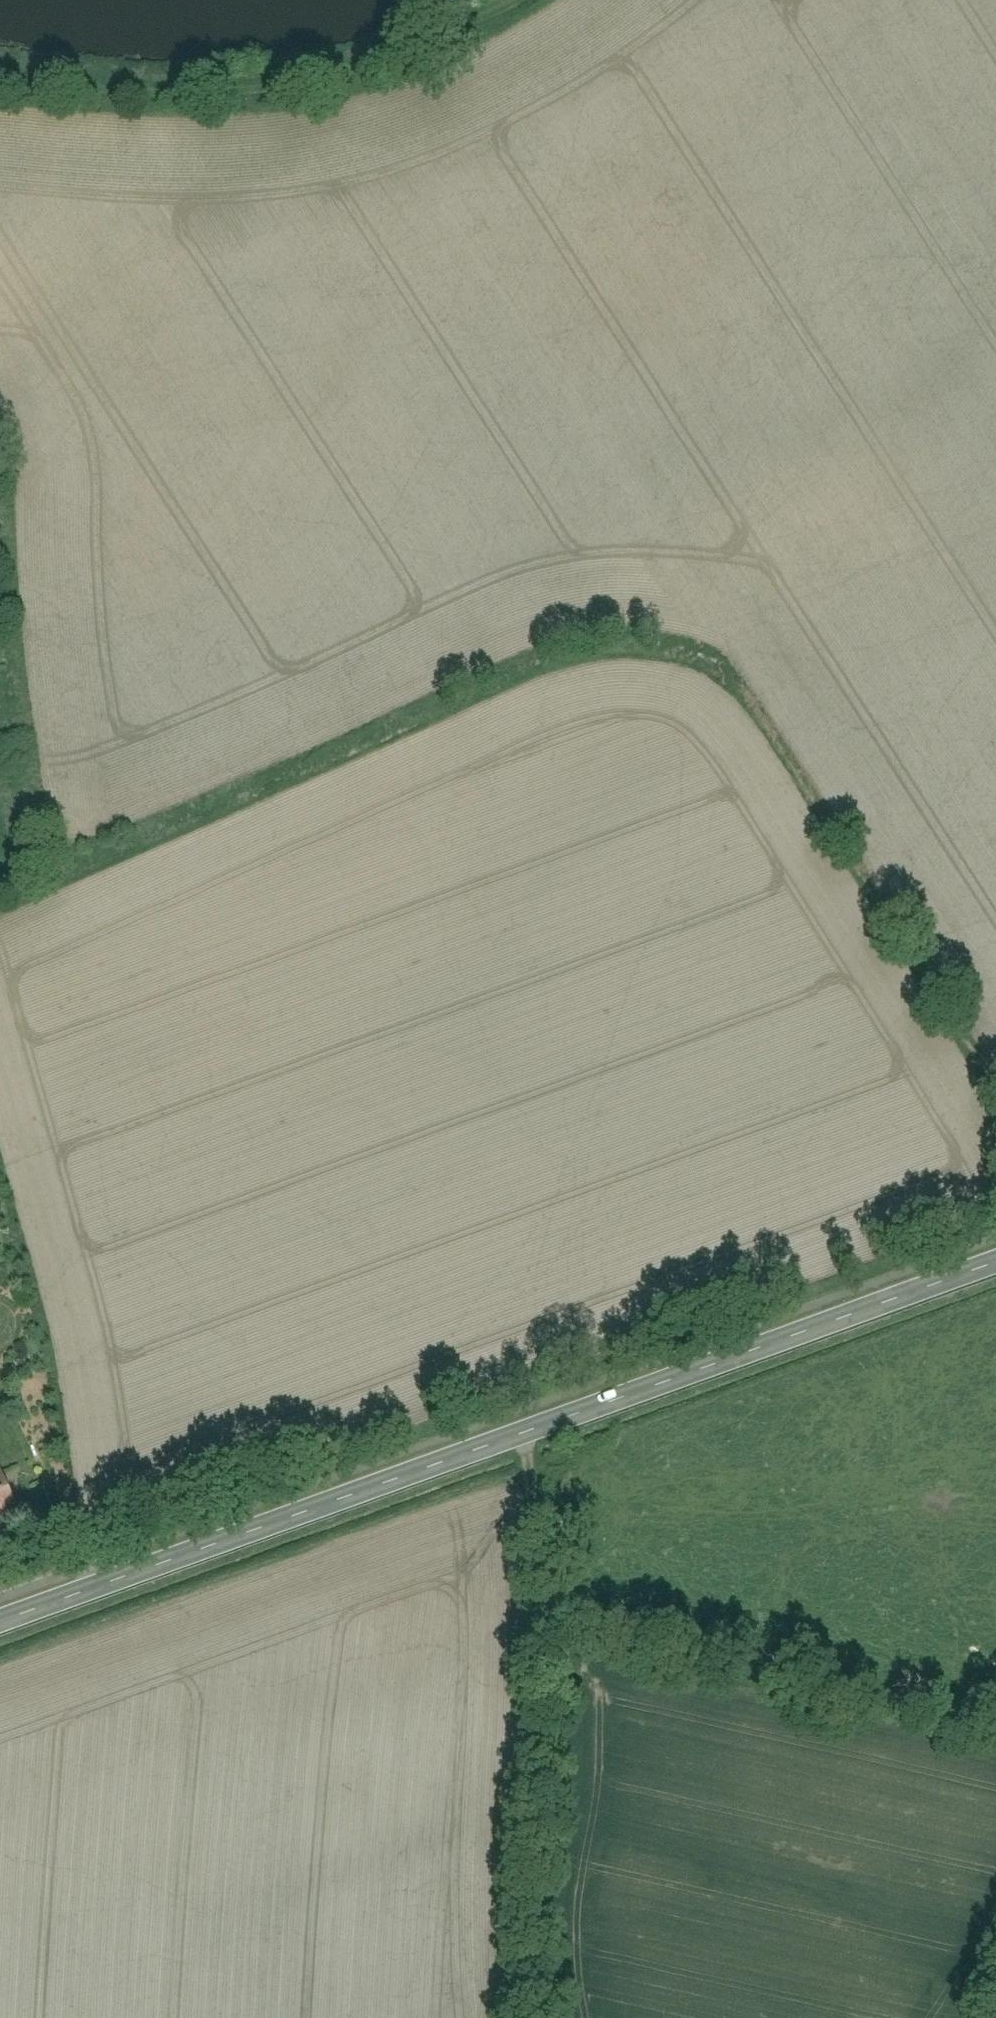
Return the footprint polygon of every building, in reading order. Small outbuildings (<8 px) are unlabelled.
[(22,1521),(0,1473),(0,1531),(22,1521)]
